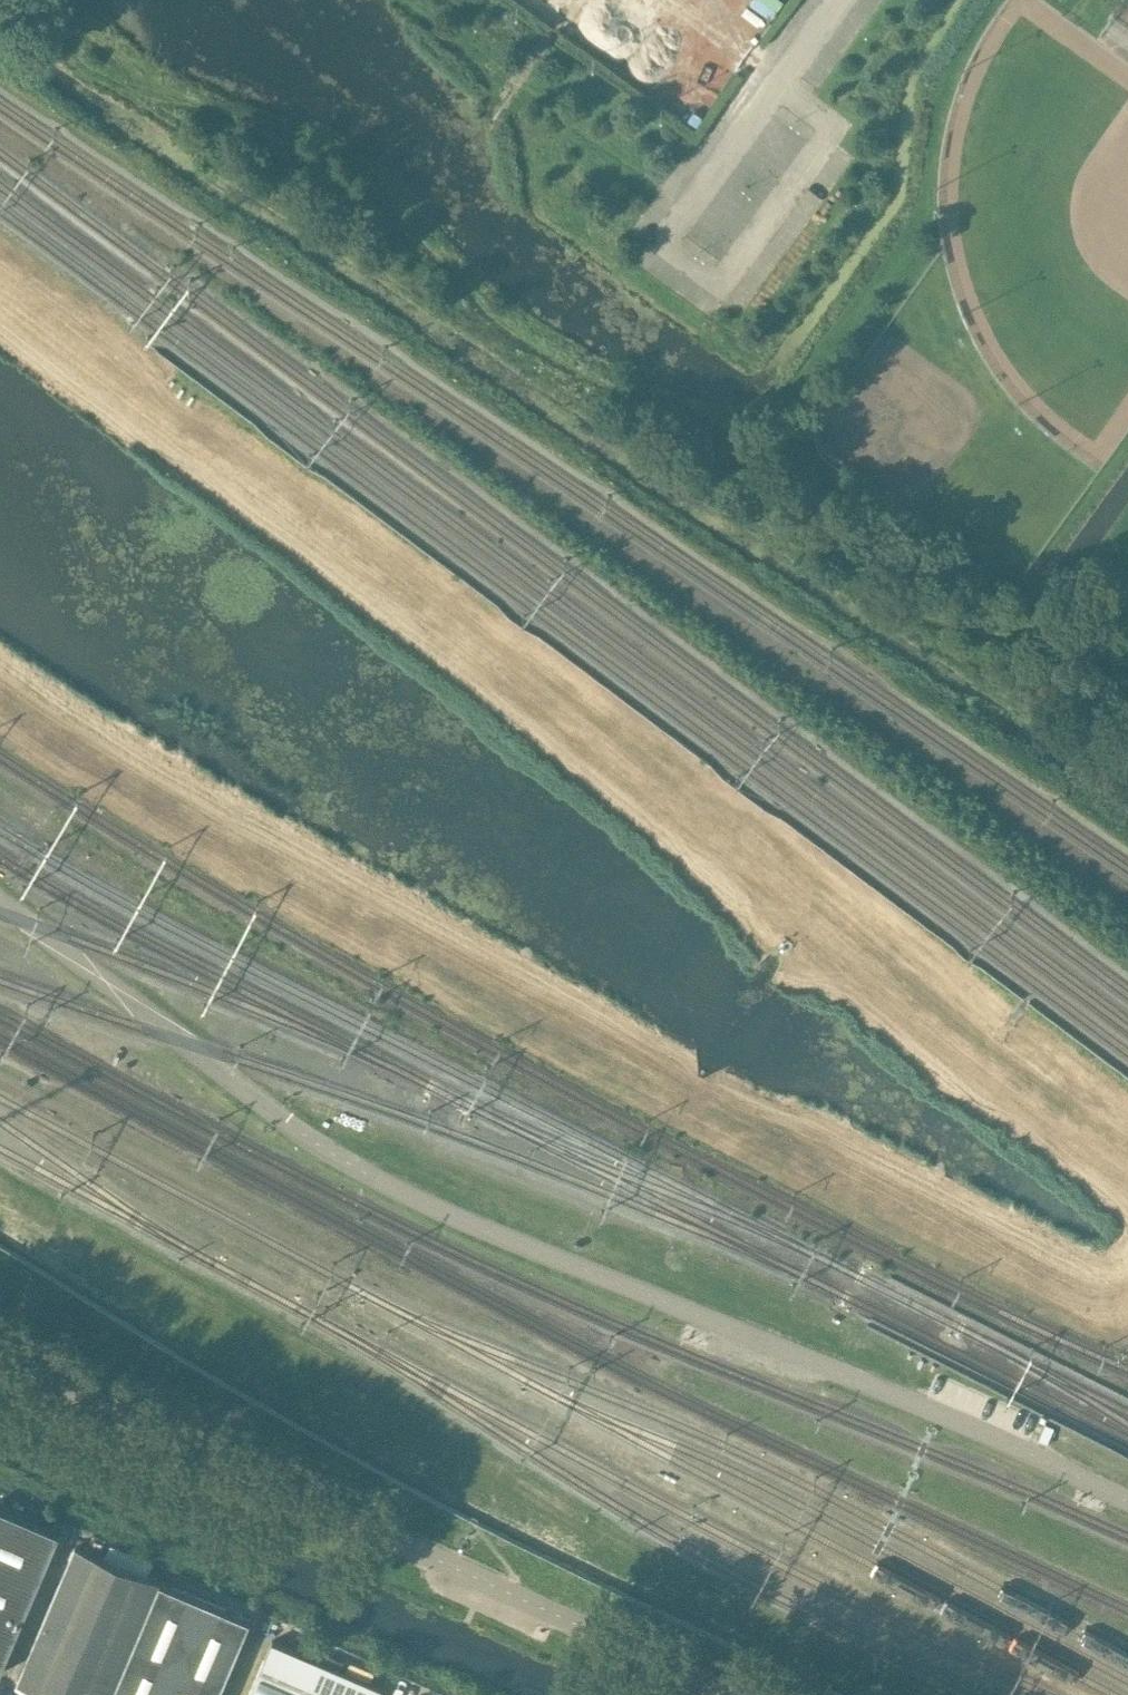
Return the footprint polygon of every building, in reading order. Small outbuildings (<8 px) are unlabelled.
[(60,1532),(0,1507),(0,1671),(60,1532)] [(158,1582),(75,1547),(17,1683),(45,1694),(110,1694),(158,1582)] [(110,1694),(216,1694),(249,1618),(161,1580),(160,1583),(158,1582),(110,1694)] [(249,1694),(380,1694),(383,1687),(273,1639),(249,1694)]
